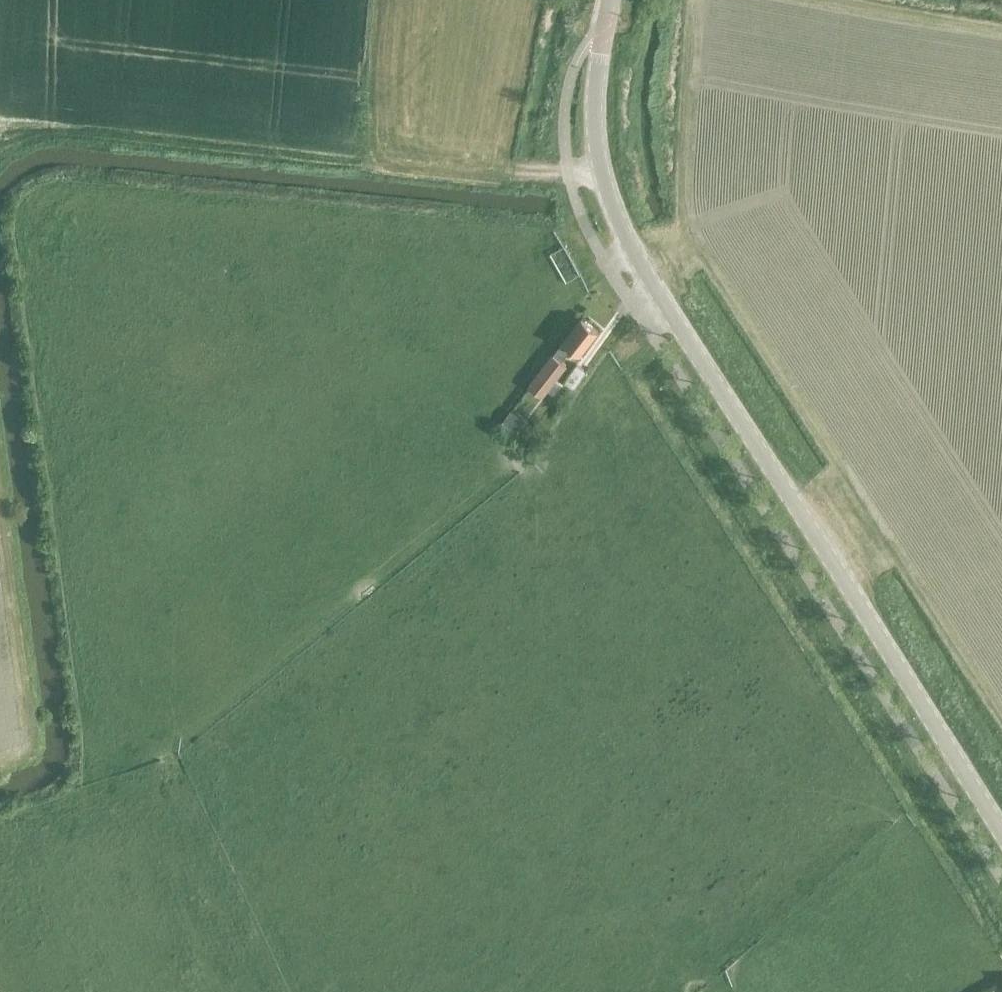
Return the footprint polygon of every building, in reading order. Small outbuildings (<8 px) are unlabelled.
[(566,365),(562,362),(573,349),(580,355),(598,332),(582,319),(528,386),(541,397),(566,365)] [(576,364),(564,382),(573,389),(586,371),(576,364)] [(510,408),(501,420),(514,430),(524,418),(510,408)]
